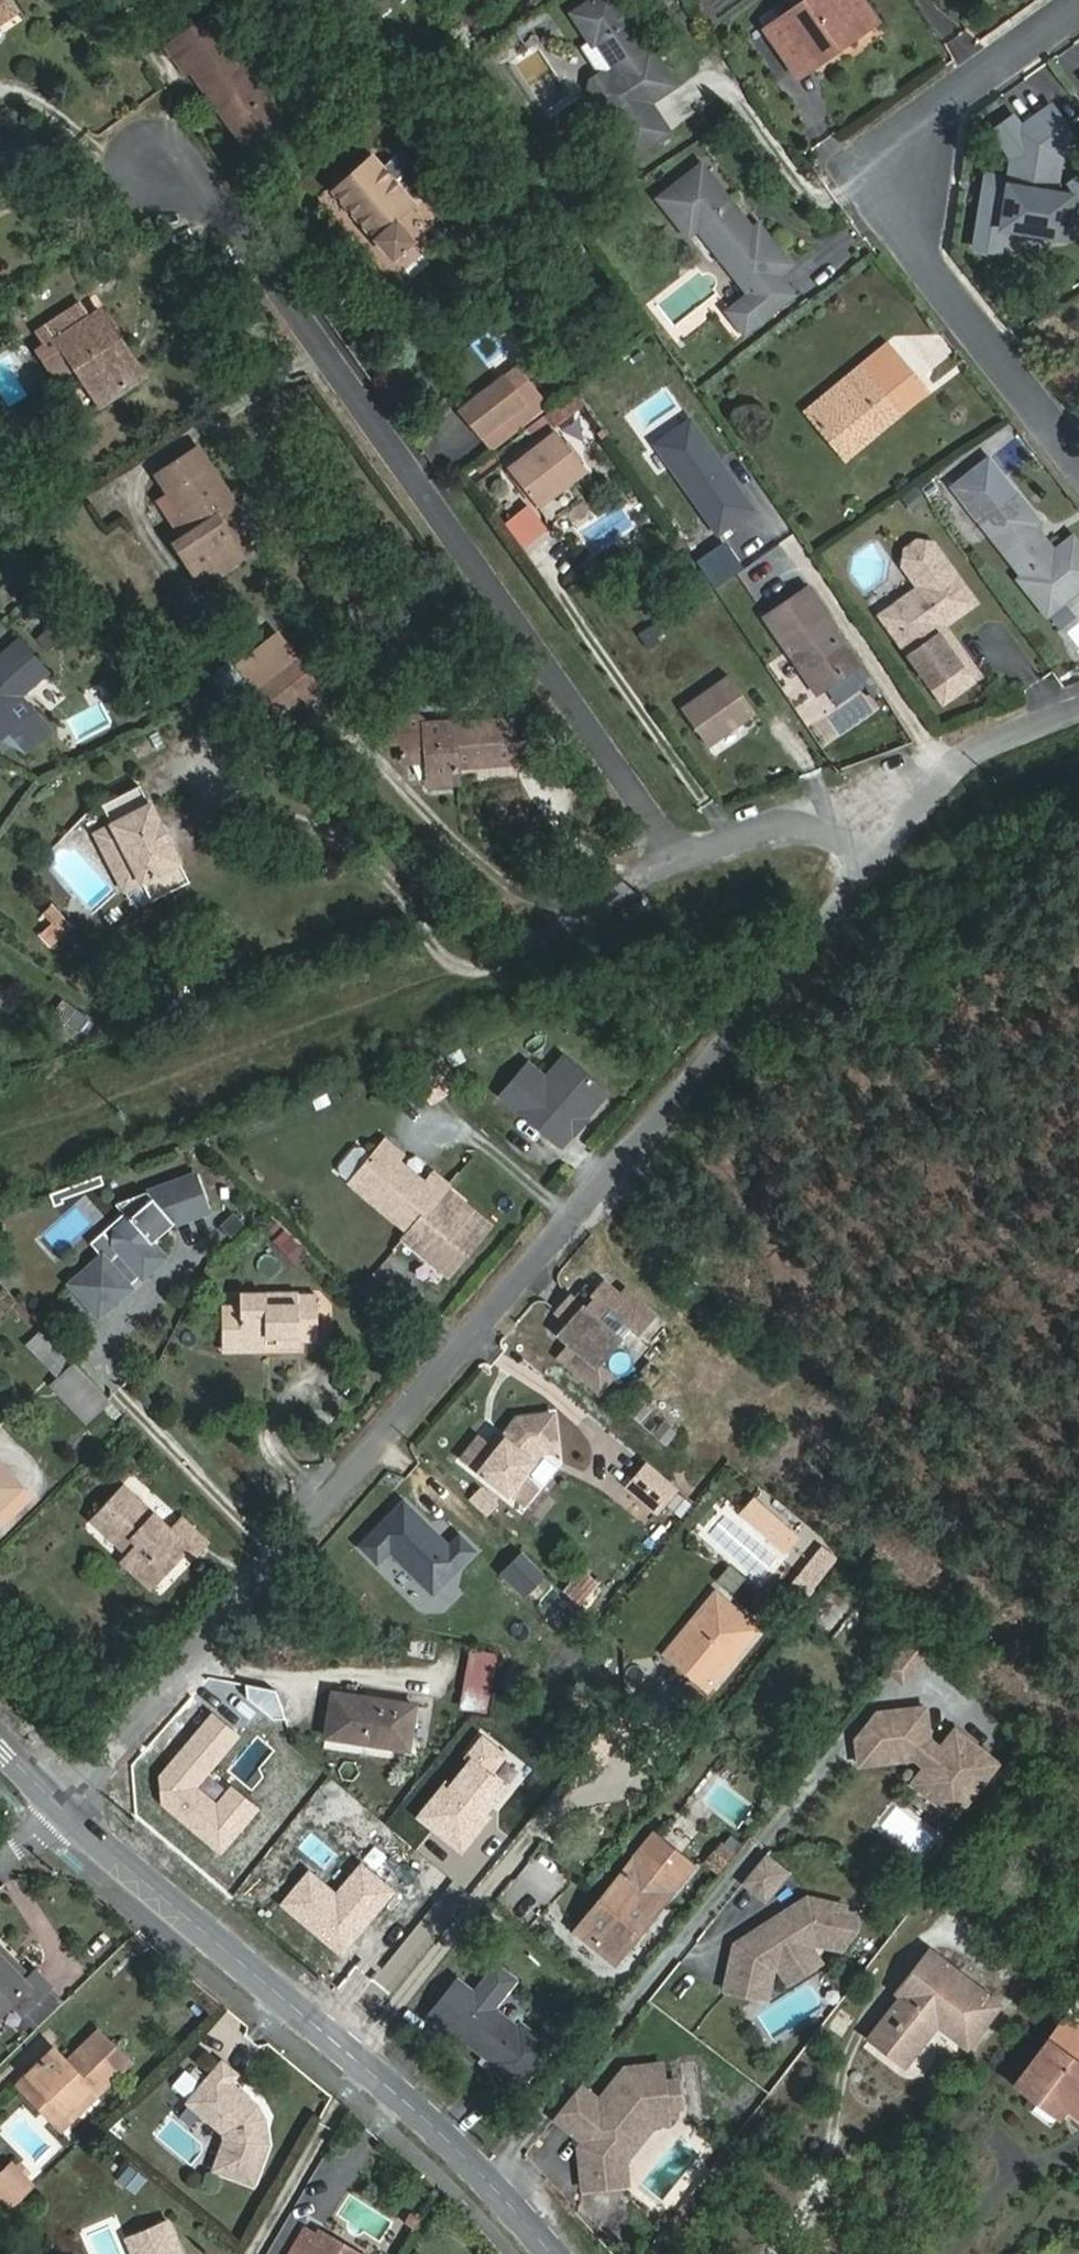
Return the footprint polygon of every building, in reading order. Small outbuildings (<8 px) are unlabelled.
[(15,12),(6,0),(0,0),(0,23),(15,12)] [(571,14),(589,41),(580,47),(599,75),(590,80),(589,89),(633,156),(669,132),(649,102),(675,84),(649,47),(646,49),(627,22),(618,7),(613,0),(591,0),(571,14)] [(849,38),(872,23),(856,0),(813,0),(766,33),(792,70),(845,33),(849,38)] [(277,118),(247,75),(208,18),(169,46),(189,75),(193,72),(243,142),(277,118)] [(796,76),(849,38),(845,33),(792,70),(796,76)] [(258,68),(247,75),(277,118),(287,110),(258,68)] [(1067,154),(1078,146),(1051,107),(1021,129),(1013,118),(994,132),(1013,159),(1009,178),(987,175),(976,248),(999,251),(1003,228),(1072,238),(1078,197),(1061,194),(1067,154)] [(395,224),(413,206),(373,161),(336,195),(394,258),(410,242),(395,224)] [(701,165),(658,199),(687,236),(697,229),(707,220),(729,248),(718,256),(749,295),(776,274),(789,264),(758,225),(752,230),(701,165)] [(707,220),(697,229),(718,256),(729,248),(707,220)] [(749,295),(728,312),(735,321),(759,303),(768,314),(793,295),(776,274),(749,295)] [(759,303),(735,321),(744,333),(768,314),(759,303)] [(100,404),(143,375),(101,312),(90,320),(80,305),(40,331),(50,346),(59,340),(77,368),(100,404)] [(50,346),(40,352),(58,380),(77,368),(59,340),(50,346)] [(810,414),(888,351),(883,345),(805,408),(810,414)] [(897,411),(884,396),(909,377),(909,376),(888,351),(863,370),(810,414),(843,455),(897,411)] [(505,378),(537,419),(549,411),(517,369),(505,378)] [(909,377),(884,396),(897,411),(921,391),(909,377)] [(481,436),(524,403),(505,378),(462,412),(481,436)] [(555,425),(580,406),(573,396),(548,415),(555,425)] [(524,403),(481,436),(494,453),(537,419),(524,403)] [(754,513),(690,421),(655,445),(719,537),(754,513)] [(538,506),(585,470),(557,433),(510,469),(538,506)] [(218,515),(227,509),(233,505),(197,450),(159,476),(181,510),(193,528),(180,536),(174,540),(202,582),(243,553),(218,515)] [(987,455),(967,470),(984,492),(1003,477),(987,455)] [(1015,489),(999,501),(1008,512),(1023,500),(1015,489)] [(1058,604),(1078,589),(1078,544),(1073,536),(1054,551),(1034,524),(1039,521),(1023,500),(1008,512),(999,501),(979,516),(1022,574),(1018,577),(1032,596),(1045,586),(1058,604)] [(252,548),(227,509),(218,515),(243,553),(252,548)] [(169,519),(180,536),(193,528),(181,510),(169,519)] [(903,613),(887,625),(930,684),(959,663),(935,629),(942,624),(963,608),(954,596),(965,588),(952,569),(945,574),(940,567),(942,556),(932,542),(916,539),(905,547),(902,563),(918,586),(895,602),(903,613)] [(740,568),(725,545),(699,562),(714,585),(740,568)] [(1045,586),(1032,596),(1045,614),(1058,604),(1045,586)] [(965,588),(954,596),(963,608),(974,600),(965,588)] [(816,691),(856,665),(807,592),(766,620),(816,691)] [(879,614),(887,625),(903,613),(895,602),(879,614)] [(979,674),(942,624),(935,629),(959,663),(930,684),(942,701),(979,674)] [(245,698),(296,660),(276,635),(236,665),(231,658),(206,679),(240,703),(244,700),(245,698)] [(1,738),(26,751),(50,730),(20,695),(47,672),(19,640),(0,657),(0,737),(1,738)] [(323,692),(296,660),(245,698),(244,700),(264,724),(301,695),(307,704),(323,692)] [(707,745),(754,711),(730,677),(681,709),(707,745)] [(513,719),(456,723),(457,735),(455,735),(457,767),(516,763),(514,743),(513,719)] [(426,782),(459,780),(457,767),(455,735),(457,735),(456,723),(429,725),(418,720),(385,722),(386,746),(403,745),(404,765),(424,763),(426,782)] [(531,741),(514,743),(516,763),(516,768),(533,767),(531,741)] [(459,780),(426,782),(426,790),(459,787),(459,780)] [(163,823),(141,783),(86,812),(126,889),(132,899),(146,903),(191,879),(181,860),(182,860),(171,838),(165,841),(157,826),(163,823)] [(171,838),(163,823),(157,826),(165,841),(171,838)] [(49,923),(62,936),(70,927),(57,914),(49,923)] [(497,1084),(584,1053),(570,1013),(481,1045),(497,1084)] [(378,1144),(398,1162),(403,1157),(382,1139),(378,1144)] [(423,1183),(398,1162),(378,1144),(371,1152),(362,1145),(354,1144),(337,1164),(339,1173),(349,1180),(348,1181),(411,1234),(406,1239),(425,1254),(463,1206),(445,1191),(449,1187),(432,1172),(423,1183)] [(71,1284),(99,1316),(131,1287),(129,1285),(126,1281),(138,1271),(141,1275),(143,1277),(165,1257),(152,1243),(175,1222),(209,1211),(196,1174),(148,1191),(128,1209),(133,1215),(116,1230),(115,1245),(121,1252),(109,1262),(103,1256),(71,1284)] [(292,1266),(306,1258),(290,1229),(275,1237),(292,1266)] [(141,1275),(138,1271),(126,1281),(129,1285),(141,1275)] [(585,1307),(578,1316),(562,1303),(548,1321),(560,1331),(548,1345),(591,1379),(623,1341),(631,1348),(648,1326),(618,1301),(614,1306),(595,1291),(583,1305),(585,1307)] [(298,1308),(317,1308),(317,1294),(242,1293),(242,1307),(221,1306),(220,1341),(267,1342),(274,1342),(275,1346),(297,1348),(297,1340),(298,1308)] [(316,1340),(317,1308),(298,1308),(297,1340),(316,1340)] [(23,1345),(53,1375),(68,1359),(39,1330),(23,1345)] [(74,1362),(84,1373),(100,1358),(74,1332),(58,1346),(74,1362)] [(266,1352),(267,1342),(220,1341),(220,1351),(266,1352)] [(85,1420),(109,1399),(84,1373),(74,1362),(51,1383),(85,1420)] [(667,1444),(677,1430),(634,1400),(624,1414),(667,1444)] [(521,1484),(538,1463),(552,1460),(546,1426),(517,1431),(507,1436),(492,1454),(485,1463),(478,1457),(472,1451),(459,1467),(504,1504),(506,1502),(521,1484)] [(485,1448),(478,1457),(485,1463),(492,1454),(485,1448)] [(552,1460),(538,1463),(540,1473),(554,1470),(552,1460)] [(675,1487),(644,1466),(627,1491),(658,1512),(675,1487)] [(19,1487),(0,1468),(0,1505),(19,1487)] [(127,1553),(159,1582),(191,1547),(181,1538),(192,1525),(182,1516),(170,1528),(123,1484),(92,1517),(124,1546),(133,1536),(138,1541),(129,1551),(127,1553)] [(534,1495),(521,1484),(506,1502),(519,1513),(534,1495)] [(0,1505),(0,1518),(5,1524),(30,1500),(19,1487),(0,1505)] [(765,1491),(781,1506),(784,1502),(768,1487),(765,1491)] [(665,1506),(680,1517),(692,1500),(677,1489),(665,1506)] [(774,1514),(781,1506),(765,1491),(758,1499),(754,1496),(739,1514),(783,1554),(799,1536),(774,1514)] [(398,1523),(389,1533),(401,1543),(409,1533),(398,1523)] [(210,1541),(192,1525),(181,1538),(191,1547),(199,1554),(210,1541)] [(389,1533),(358,1571),(377,1587),(388,1574),(436,1612),(473,1566),(457,1552),(447,1563),(409,1533),(401,1543),(389,1533)] [(133,1536),(124,1546),(129,1551),(138,1541),(133,1536)] [(823,1546),(817,1553),(828,1571),(837,1558),(823,1546)] [(127,1553),(119,1562),(150,1591),(159,1582),(127,1553)] [(828,1571),(817,1553),(797,1577),(813,1589),(828,1571)] [(707,1688),(755,1628),(715,1595),(665,1656),(707,1688)] [(433,1659),(434,1644),(414,1641),(411,1657),(433,1659)] [(919,1664),(902,1650),(876,1682),(893,1696),(919,1664)] [(486,1715),(498,1657),(472,1652),(460,1710),(486,1715)] [(278,1700),(254,1695),(253,1709),(276,1727),(287,1727),(278,1700)] [(404,1750),(411,1706),(333,1695),(327,1736),(404,1750)] [(988,1771),(945,1739),(929,1760),(920,1752),(916,1717),(868,1722),(848,1748),(851,1772),(909,1766),(919,1773),(904,1792),(929,1811),(935,1803),(940,1802),(955,1814),(988,1771)] [(204,1795),(246,1746),(221,1724),(167,1786),(170,1815),(227,1864),(262,1822),(237,1800),(225,1813),(204,1795)] [(415,1816),(458,1849),(505,1787),(487,1773),(502,1754),(478,1735),(462,1756),(466,1759),(447,1784),(442,1780),(415,1816)] [(935,1803),(929,1811),(946,1824),(955,1814),(940,1802),(935,1803)] [(669,1817),(648,1842),(576,1933),(614,1963),(686,1873),(674,1863),(694,1837),(669,1817)] [(707,1847),(694,1837),(674,1863),(686,1873),(707,1847)] [(709,1869),(719,1877),(732,1861),(723,1853),(709,1869)] [(779,1882),(757,1864),(737,1890),(758,1907),(779,1882)] [(281,1905),(340,1953),(351,1940),(346,1936),(360,1920),(364,1923),(391,1891),(359,1865),(334,1895),(307,1873),(281,1905)] [(800,1906),(727,1952),(719,1998),(760,2005),(766,1977),(771,1974),(804,1954),(809,1951),(830,1956),(834,1935),(848,1937),(851,1923),(836,1920),(837,1914),(800,1906)] [(834,1956),(848,1937),(834,1935),(830,1956),(834,1956)] [(896,1993),(901,1997),(907,1989),(926,2004),(952,1970),(929,1952),(896,1993)] [(804,1954),(771,1974),(781,1991),(814,1971),(804,1954)] [(51,1984),(36,1970),(21,1985),(0,1964),(0,2013),(11,2001),(21,2013),(51,1984)] [(519,2025),(515,2030),(489,2009),(512,1981),(495,1966),(472,1995),(455,1982),(430,2013),(426,2018),(444,2032),(448,2027),(490,2061),(487,2065),(516,2088),(548,2049),(519,2025)] [(907,1989),(901,1997),(870,2037),(904,2064),(936,2024),(965,2047),(997,2006),(952,1970),(926,2004),(907,1989)] [(51,1984),(21,2013),(35,2026),(64,1998),(51,1984)] [(1065,2019),(1015,2085),(1037,2103),(1030,2111),(1045,2124),(1052,2123),(1065,2107),(1078,2117),(1078,2066),(1077,2064),(1078,2061),(1078,2030),(1065,2019)] [(89,2086),(96,2094),(129,2063),(98,2030),(66,2061),(54,2049),(28,2073),(64,2109),(89,2086)] [(220,2060),(187,2101),(222,2131),(223,2139),(211,2168),(250,2184),(266,2145),(263,2110),(229,2081),(236,2073),(220,2060)] [(579,2155),(582,2189),(613,2187),(610,2158),(646,2112),(664,2111),(663,2099),(677,2098),(676,2083),(662,2084),(661,2066),(624,2069),(598,2101),(579,2086),(553,2118),(578,2138),(581,2135),(590,2142),(587,2145),(579,2155)] [(60,2128),(96,2094),(89,2086),(64,2109),(28,2073),(18,2083),(60,2128)] [(678,2110),(677,2098),(663,2099),(664,2111),(678,2110)] [(610,2158),(613,2187),(626,2186),(624,2163),(652,2125),(665,2124),(664,2111),(646,2112),(610,2158)] [(578,2138),(587,2145),(590,2142),(581,2135),(578,2138)] [(120,2155),(108,2168),(133,2190),(145,2177),(120,2155)] [(0,2180),(0,2204),(7,2212),(31,2188),(12,2168),(0,2180)] [(163,2220),(134,2234),(143,2253),(178,2253),(163,2220)] [(323,2234),(319,2241),(301,2230),(287,2253),(355,2253),(323,2234)] [(122,2239),(129,2253),(143,2253),(134,2234),(122,2239)]
